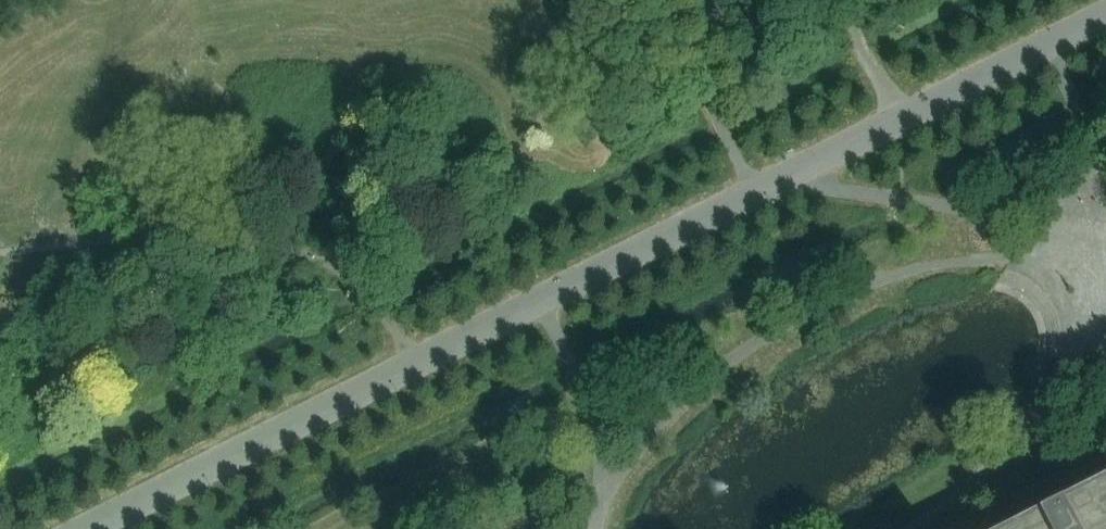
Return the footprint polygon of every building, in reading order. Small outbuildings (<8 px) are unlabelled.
[(1010,528),(1105,528),(1105,480),(1010,528)]
